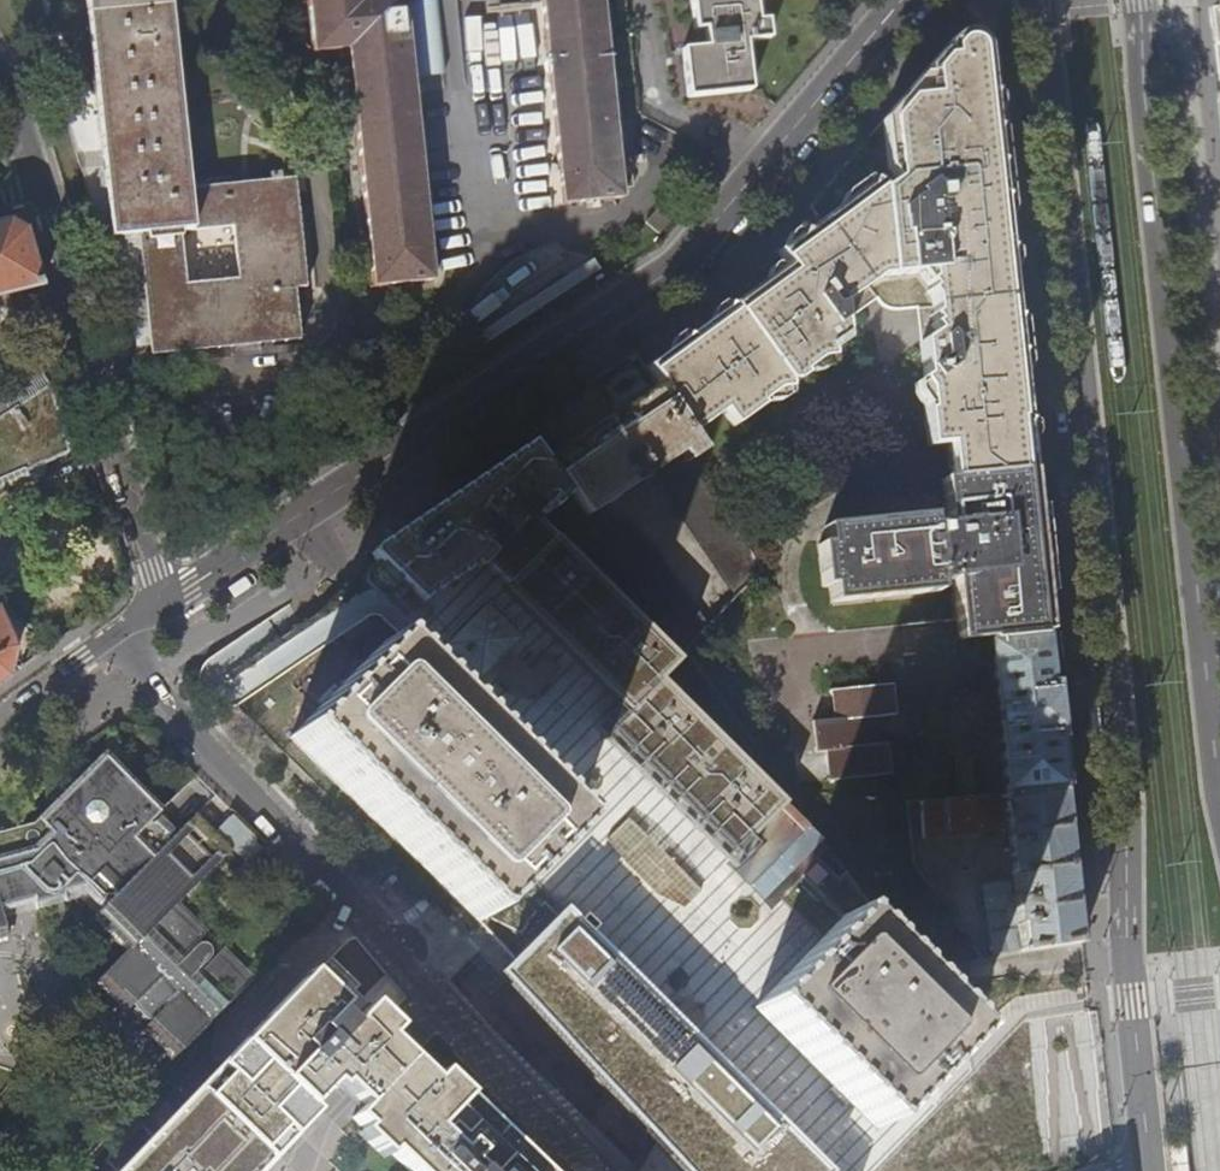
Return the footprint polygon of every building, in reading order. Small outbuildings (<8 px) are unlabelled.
[(190,185),(170,0),(87,0),(112,235),(138,233),(149,354),(297,340),(293,287),(304,286),(294,176),(190,185)] [(370,286),(431,281),(403,0),(307,0),(312,51),(347,48),(370,286)] [(562,203),(622,199),(621,188),(631,187),(629,172),(620,173),(603,0),(542,0),(562,203)] [(693,29),(704,28),(706,47),(682,49),(688,98),(751,92),(745,42),(769,40),(767,20),(757,21),(755,0),(690,0),(693,29)] [(659,386),(691,435),(722,412),(733,428),(826,361),(830,360),(830,353),(844,342),(843,324),(876,299),(881,306),(885,308),(890,310),(898,311),(916,309),(923,377),(918,382),(920,385),(927,448),(946,445),(949,479),(1030,471),(1025,421),(1017,346),(1012,297),(1005,233),(997,158),(991,101),(986,59),(985,49),(983,44),(979,39),(975,36),(969,34),(966,33),(959,34),(953,37),(928,66),(889,113),(862,145),(828,186),(809,208),(819,222),(799,236),(776,253),(786,264),(750,290),(666,353),(646,368),(659,386)] [(645,220),(655,228),(669,213),(660,204),(645,220)] [(42,285),(26,228),(10,219),(0,222),(0,295),(42,285)] [(539,288),(560,280),(564,290),(596,278),(586,253),(534,273),(539,288)] [(507,314),(530,303),(521,282),(475,302),(491,339),(513,329),(507,314)] [(66,457),(68,450),(50,379),(41,389),(0,416),(0,485),(25,474),(66,457)] [(703,452),(691,435),(659,386),(544,462),(569,495),(599,536),(683,650),(709,625),(641,533),(623,524),(615,529),(600,509),(658,470),(667,483),(672,501),(738,596),(763,571),(686,463),(703,452)] [(772,892),(818,939),(842,915),(906,976),(916,965),(831,850),(783,803),(782,804),(715,738),(673,696),(657,681),(677,662),(533,519),(569,495),(544,462),(533,447),(466,492),(380,550),(370,556),(376,562),(420,604),(429,594),(431,595),(444,584),(446,586),(458,575),(461,578),(473,567),(476,570),(483,564),(504,587),(502,589),(520,607),(554,641),(627,712),(607,732),(668,793),(730,854),(732,852),(772,892)] [(1030,471),(949,479),(941,480),(945,524),(931,526),(931,516),(824,527),(826,545),(818,545),(822,587),(830,586),(831,603),(938,592),(937,583),(951,581),(958,646),(988,642),(1047,634),(1043,599),(1035,517),(1030,471)] [(28,480),(25,474),(0,485),(0,493),(28,480)] [(732,852),(730,854),(668,793),(607,732),(627,712),(554,641),(520,607),(502,589),(504,587),(483,564),(476,570),(473,567),(461,578),(458,575),(446,586),(444,584),(431,595),(429,594),(420,604),(376,562),(362,579),(301,622),(295,614),(289,605),(225,648),(205,662),(200,671),(198,687),(201,693),(207,700),(217,707),(225,709),(236,707),(367,618),(377,618),(400,638),(401,641),(401,643),(391,653),(405,666),(426,686),(453,713),(505,764),(526,784),(553,810),(572,830),(546,856),(477,925),(474,922),(463,933),(499,972),(561,907),(828,1170),(875,1170),(881,1165),(938,1107),(929,1097),(918,1086),(894,1110),(875,1130),(778,1033),(751,1007),(818,939),(772,892),(732,852)] [(7,677),(12,647),(0,619),(0,682),(7,677)] [(1047,634),(988,642),(1005,796),(1064,790),(1054,703),(1047,634)] [(526,784),(505,764),(453,713),(426,686),(405,666),(391,653),(382,644),(288,738),(474,922),(477,925),(546,856),(572,830),(553,810),(526,784)] [(825,752),(828,782),(889,775),(886,744),(875,745),(872,718),(895,716),(892,685),(830,691),(833,720),(810,722),(814,753),(825,752)] [(956,759),(960,800),(977,799),(973,762),(968,757),(956,759)] [(37,905),(38,912),(40,917),(46,921),(49,922),(54,921),(60,918),(63,913),(64,907),(62,900),(73,896),(71,891),(82,888),(137,943),(101,977),(177,1050),(250,979),(219,949),(209,959),(211,952),(211,949),(209,947),(208,945),(204,944),(202,944),(197,945),(206,935),(175,904),(216,864),(181,830),(216,794),(198,776),(181,792),(159,815),(132,816),(119,802),(124,796),(116,788),(114,789),(105,780),(70,785),(62,793),(65,796),(53,808),(54,822),(50,827),(52,835),(58,836),(43,850),(34,841),(0,849),(0,915),(37,905)] [(1064,790),(1005,796),(977,799),(960,800),(906,806),(908,842),(990,834),(999,824),(1008,828),(1014,877),(983,881),(994,957),(1080,943),(1074,890),(1068,826),(1064,790)] [(499,972),(683,1170),(828,1170),(561,907),(499,972)] [(0,915),(0,1070),(35,1060),(0,915)] [(918,1086),(968,1035),(906,976),(842,915),(818,939),(751,1007),(778,1033),(875,1130),(894,1110),(918,1086)] [(232,1170),(258,1170),(266,1163),(299,1129),(316,1112),(310,1106),(320,1095),(331,1083),(334,1086),(337,1089),(342,1085),(364,1106),(353,1118),(356,1121),(364,1129),(360,1133),(384,1157),(389,1152),(405,1167),(409,1170),(543,1170),(440,1073),(432,1081),(396,1049),(386,1038),(394,1029),(391,1026),(370,1005),(358,1018),(311,973),(220,1067),(229,1075),(184,1122),(232,1170)] [(43,1078),(43,1076),(43,1074),(40,1070),(38,1069),(36,1068),(32,1068),(30,1069),(27,1072),(26,1074),(26,1078),(26,1080),(29,1084),(33,1085),(35,1085),(37,1085),(41,1082),(43,1078)] [(184,1122),(175,1113),(120,1170),(232,1170),(184,1122)] [(1186,1144),(1165,1146),(1168,1170),(1189,1170),(1186,1144)]
